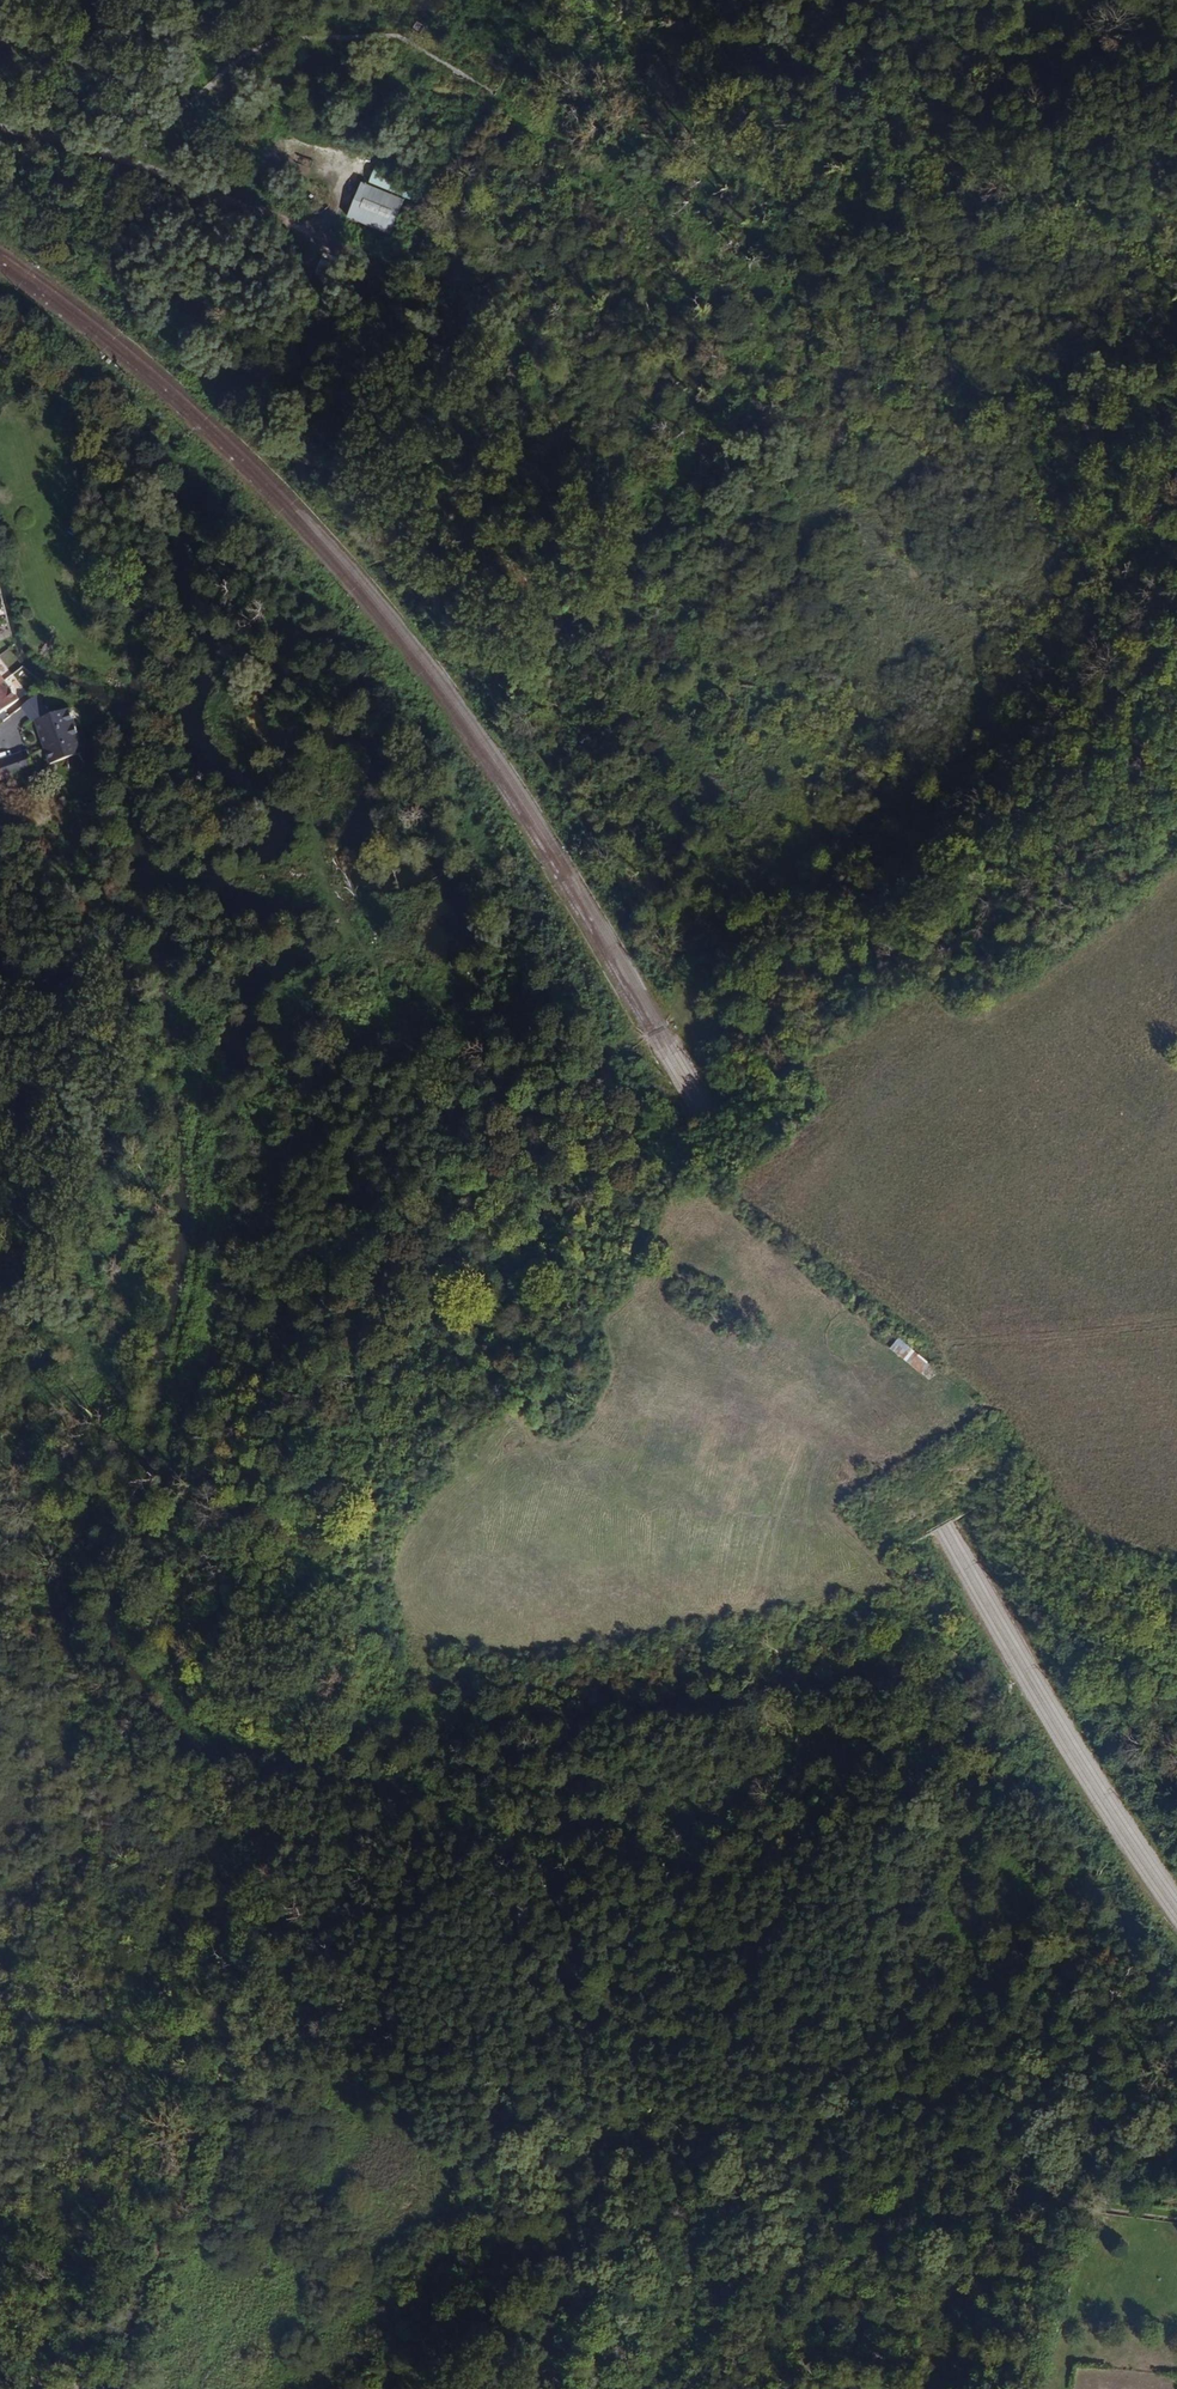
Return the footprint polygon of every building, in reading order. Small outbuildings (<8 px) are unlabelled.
[(379,171),(373,186),(409,201),(414,204),(421,188),(379,171)] [(394,237),(409,201),(373,186),(366,184),(351,219),(394,237)] [(16,694),(7,681),(0,686),(0,706),(16,694)] [(22,700),(16,694),(0,706),(0,717),(7,712),(22,700)] [(27,714),(43,704),(37,696),(22,707),(27,714)] [(75,723),(69,708),(51,714),(43,704),(27,714),(32,721),(34,720),(40,736),(75,723)] [(45,751),(80,738),(75,723),(40,736),(45,751)] [(49,763),(84,751),(80,738),(45,751),(49,763)] [(0,756),(0,768),(3,775),(10,773),(32,766),(26,748),(0,756)] [(940,1372),(898,1338),(890,1348),(931,1382),(940,1372)]
